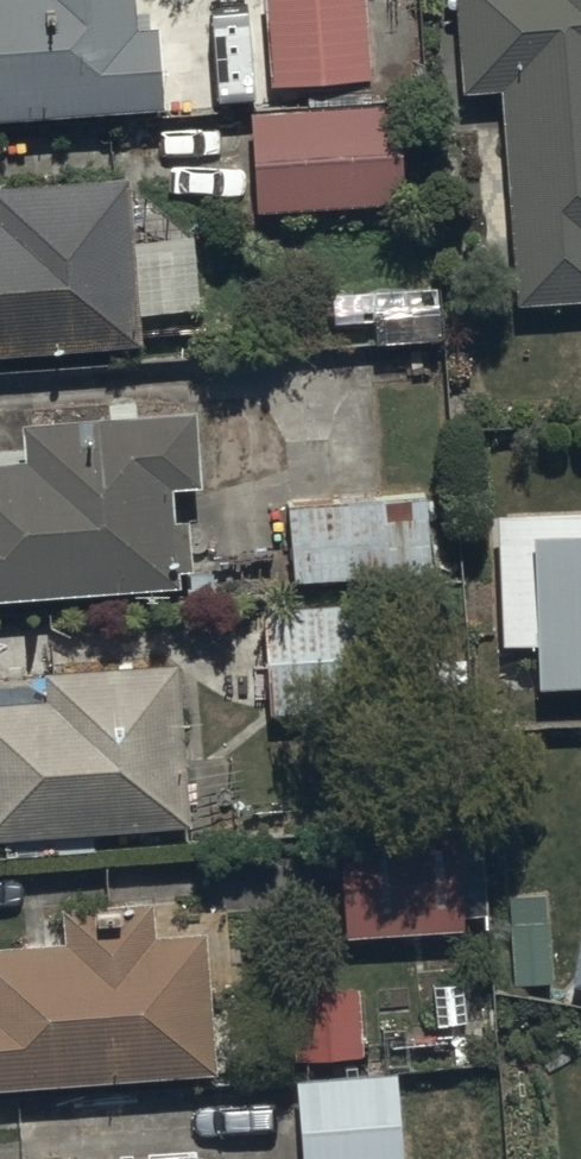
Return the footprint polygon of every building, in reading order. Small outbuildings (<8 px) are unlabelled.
[(166,107),(161,23),(138,25),(137,0),(0,0),(0,118),(166,107)] [(273,82),(372,74),(366,0),(266,0),(273,82)] [(463,87),(504,84),(519,302),(580,297),(580,0),(457,0),(463,87)] [(400,100),(251,109),(258,210),(406,200),(400,100)] [(0,183),(0,353),(142,342),(139,308),(134,240),(129,173),(0,183)] [(200,303),(194,235),(134,240),(139,308),(200,303)] [(0,457),(0,597),(182,584),(181,567),(193,566),(189,515),(175,516),(173,483),(200,481),(195,408),(23,420),(26,456),(0,457)] [(426,491),(288,500),(294,580),(432,571),(426,491)] [(497,511),(503,644),(538,642),(540,686),(580,684),(580,508),(497,511)] [(391,599),(265,605),(271,713),(397,706),(391,599)] [(0,700),(0,836),(192,822),(179,658),(45,668),(48,697),(0,700)] [(482,820),(340,830),(348,934),(490,924),(482,820)] [(216,1069),(205,929),(157,933),(154,899),(63,905),(66,938),(0,943),(0,1085),(216,1069)] [(359,985),(291,990),(296,1057),(364,1052),(359,985)] [(297,1078),(302,1158),(405,1158),(399,1072),(297,1078)]
